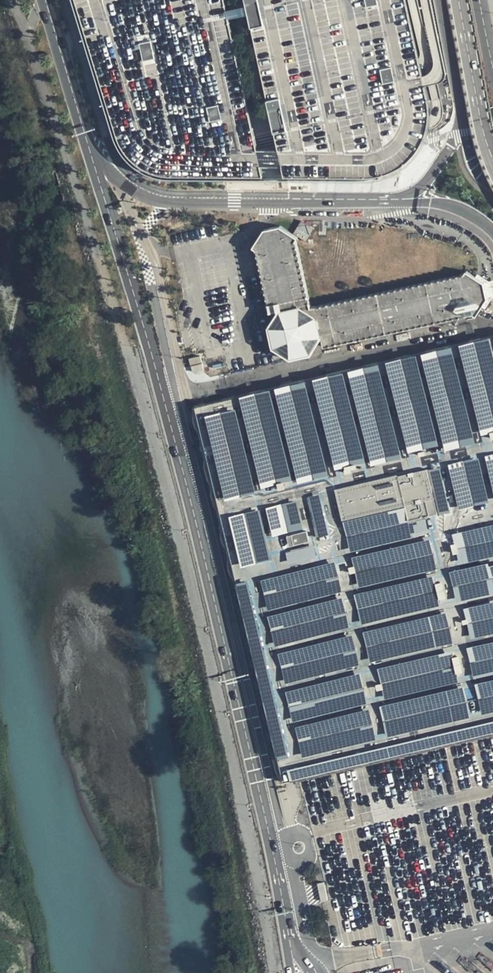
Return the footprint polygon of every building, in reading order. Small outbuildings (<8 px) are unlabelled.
[(147,175),(157,178),(172,180),(266,180),(261,155),(227,0),(72,0),(112,134),(119,149),(127,161),(135,168),(147,175)] [(282,155),(287,180),(371,179),(382,178),(393,175),(398,172),(406,167),(417,156),(424,145),(429,133),(431,120),(431,109),(430,97),(425,78),(409,0),(248,0),(282,155)] [(255,245),(258,247),(272,311),(282,308),(270,326),(274,346),(292,357),(312,353),(323,335),(326,345),(474,312),(477,314),(483,305),(488,296),(485,281),(477,275),(468,269),(465,273),(312,306),(297,239),(299,236),(281,224),(266,228),(255,245)] [(477,275),(485,281),(488,296),(483,305),(486,306),(492,296),(492,279),(491,280),(479,272),(477,275)] [(492,731),(492,333),(198,404),(238,577),(246,614),(255,651),(263,688),(272,724),(284,780),(287,780),(492,731)]
